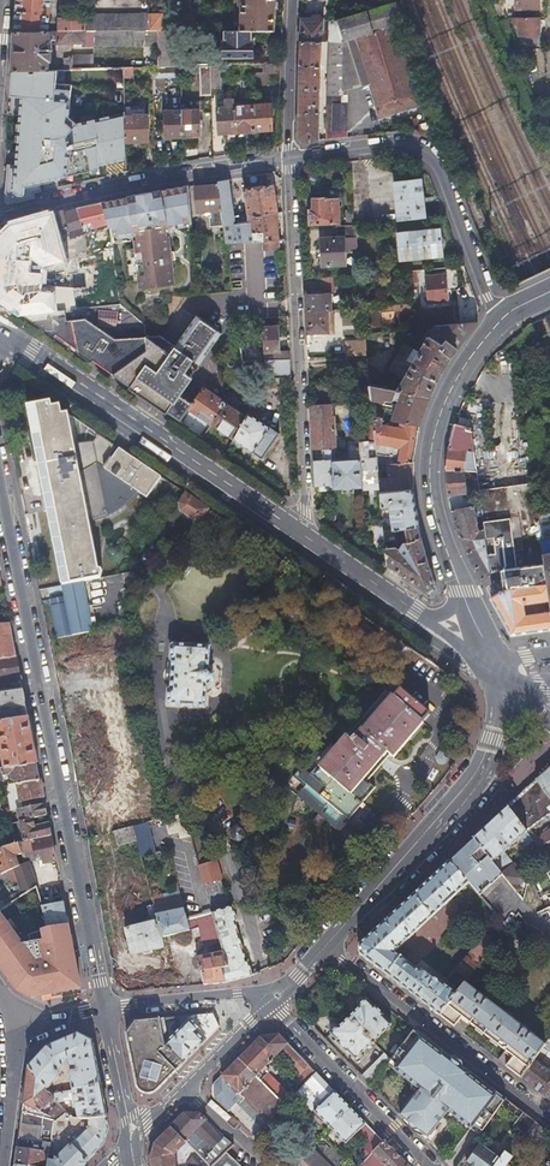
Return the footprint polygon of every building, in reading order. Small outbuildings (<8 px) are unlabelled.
[(13,30),(49,30),(51,3),(52,0),(16,0),(13,30)] [(251,29),(275,29),(276,0),(242,0),(240,29),(251,29)] [(508,5),(515,5),(515,10),(518,10),(518,17),(536,17),(536,10),(539,10),(539,0),(506,0),(508,5)] [(329,32),(329,42),(328,78),(327,102),(334,102),(333,130),(346,130),(348,88),(349,72),(344,72),(344,40),(355,37),(368,81),(379,117),(419,104),(397,25),(401,23),(396,4),(342,19),(341,17),(329,21),(329,23),(329,32)] [(150,29),(150,14),(150,12),(85,12),(85,17),(60,17),(60,29),(145,29),(150,29)] [(163,13),(150,14),(150,29),(158,29),(163,29),(163,13)] [(329,42),(329,32),(322,32),(322,23),(322,19),(319,16),(312,16),(311,18),(300,18),(300,41),(322,42),(329,42)] [(539,17),(536,17),(518,17),(511,18),(514,31),(519,31),(519,35),(525,35),(525,44),(537,44),(537,35),(540,35),(539,17)] [(425,103),(401,23),(397,25),(419,104),(425,103)] [(49,30),(13,30),(11,69),(46,68),(46,58),(50,58),(51,39),(57,39),(57,40),(93,40),(93,44),(142,43),(145,29),(60,29),(49,30)] [(158,56),(158,65),(181,65),(184,65),(185,29),(163,29),(158,29),(158,54),(158,56)] [(251,42),(251,29),(240,29),(225,29),(225,42),(223,42),(223,55),(253,55),(253,42),(251,42)] [(348,88),(368,81),(355,37),(344,40),(344,72),(349,72),(348,88)] [(303,142),(318,140),(320,99),(322,42),(300,41),(297,137),(303,142)] [(64,60),(64,67),(97,67),(97,54),(71,54),(71,60),(64,60)] [(158,65),(158,56),(139,56),(140,66),(158,65)] [(539,60),(533,60),(528,60),(532,76),(539,76),(539,60)] [(245,72),(273,72),(281,71),(281,63),(244,64),(245,72)] [(212,91),(211,71),(211,64),(202,65),(202,91),(212,91)] [(64,67),(11,69),(9,93),(22,94),(17,173),(3,172),(2,191),(9,196),(16,203),(33,197),(32,191),(41,189),(39,181),(97,167),(98,161),(127,156),(126,143),(126,116),(125,66),(97,67),(64,67)] [(281,71),(273,72),(273,87),(273,98),(280,98),(281,71)] [(219,132),(236,132),(235,100),(235,94),(226,94),(226,105),(218,105),(219,132)] [(254,132),(254,131),(253,105),(240,105),(240,100),(235,100),(236,132),(236,133),(254,132)] [(270,104),(253,105),(254,131),(271,130),(270,104)] [(182,139),(182,111),(164,111),(165,139),(182,139)] [(199,111),(182,111),(182,139),(200,138),(199,111)] [(126,143),(137,142),(147,142),(147,115),(126,116),(126,143)] [(432,128),(431,124),(430,120),(419,123),(421,131),(432,128)] [(264,241),(279,240),(279,228),(277,213),(273,187),(247,190),(247,194),(232,195),(230,178),(220,180),(221,185),(224,210),(226,225),(228,243),(264,241)] [(395,219),(410,218),(425,217),(422,178),(392,180),(395,219)] [(191,222),(186,185),(127,196),(127,197),(101,202),(105,224),(106,228),(108,237),(135,234),(136,249),(135,249),(136,265),(138,281),(141,281),(142,289),(175,285),(173,268),(176,268),(175,261),(174,251),(172,252),(168,224),(191,222)] [(226,225),(224,210),(221,185),(196,188),(198,212),(211,211),(212,217),(211,217),(213,227),(226,225)] [(328,196),(328,195),(328,194),(313,195),(313,207),(310,207),(311,221),(339,219),(338,196),(328,196)] [(83,234),(93,231),(92,228),(105,224),(101,202),(77,208),(83,234)] [(353,206),(350,207),(346,207),(347,222),(355,221),(353,206)] [(70,238),(83,234),(77,208),(53,213),(57,230),(60,229),(67,227),(70,238)] [(357,221),(355,221),(347,222),(337,223),(338,234),(323,235),(324,263),(348,262),(347,234),(358,234),(357,221)] [(443,256),(442,242),(441,229),(399,231),(401,258),(443,256)] [(280,249),(279,240),(264,241),(265,250),(280,249)] [(448,273),(437,273),(426,274),(428,300),(450,299),(448,273)] [(334,290),(334,282),(333,274),(319,275),(320,291),(306,292),(306,307),(331,306),(330,290),(334,290)] [(133,304),(137,286),(128,283),(124,301),(133,304)] [(96,299),(97,305),(119,301),(117,286),(104,289),(105,297),(96,299)] [(140,308),(149,310),(153,296),(144,294),(140,308)] [(144,328),(140,324),(120,306),(119,305),(119,306),(22,314),(42,328),(43,326),(81,352),(80,353),(85,356),(93,362),(94,360),(113,373),(146,350),(144,328)] [(331,306),(306,307),(307,331),(332,330),(331,306)] [(144,328),(146,350),(192,346),(194,354),(202,360),(223,328),(196,310),(175,341),(146,321),(140,324),(144,328)] [(404,378),(399,387),(430,394),(435,380),(445,365),(464,338),(475,321),(476,321),(432,323),(419,349),(404,341),(400,349),(409,354),(407,357),(399,352),(390,369),(404,378)] [(262,327),(262,328),(262,330),(260,330),(260,336),(262,336),(264,350),(279,349),(278,325),(262,327)] [(347,339),(348,354),(367,353),(367,342),(367,341),(366,338),(347,339)] [(146,350),(113,373),(146,395),(163,406),(188,370),(187,369),(186,369),(181,365),(190,352),(194,354),(192,346),(146,350)] [(291,358),(290,349),(279,349),(264,350),(264,355),(264,359),(291,358)] [(181,365),(186,369),(194,357),(194,354),(190,352),(181,365)] [(264,359),(243,360),(245,367),(274,367),(274,376),(292,375),(291,358),(264,359)] [(195,374),(188,370),(163,406),(181,419),(189,407),(194,400),(183,392),(195,374)] [(395,416),(404,418),(419,421),(425,406),(427,402),(430,394),(399,387),(371,381),(372,394),(399,401),(395,416)] [(203,386),(194,400),(189,407),(213,423),(227,402),(203,386)] [(252,413),(250,417),(236,438),(263,457),(279,432),(259,418),(264,409),(250,399),(252,413)] [(120,504),(127,499),(128,498),(131,495),(135,490),(147,498),(162,476),(52,401),(27,406),(62,584),(86,579),(99,577),(101,568),(98,566),(88,513),(94,513),(101,512),(105,511),(111,509),(117,506),(120,504)] [(331,446),(332,457),(337,456),(334,401),(311,402),(314,447),(323,447),(331,446)] [(250,417),(227,402),(213,423),(236,438),(250,417)] [(397,455),(399,460),(415,459),(416,456),(417,440),(417,436),(419,421),(404,418),(402,425),(385,420),(386,414),(374,411),(376,428),(377,438),(378,450),(397,455)] [(459,416),(458,423),(470,425),(471,418),(459,416)] [(447,482),(447,491),(466,490),(466,480),(465,470),(476,471),(473,447),(471,426),(470,425),(458,423),(454,423),(452,432),(449,445),(447,458),(447,470),(447,482)] [(370,438),(377,438),(376,428),(361,429),(362,439),(370,438)] [(365,480),(381,479),(379,460),(378,454),(371,454),(370,438),(362,439),(363,455),(365,480)] [(526,440),(473,447),(476,471),(476,475),(503,471),(530,468),(526,440)] [(323,457),(332,457),(331,446),(323,447),(323,457)] [(365,484),(365,480),(363,455),(337,456),(332,457),(333,482),(334,485),(365,484)] [(333,482),(332,457),(323,457),(314,457),(316,482),(333,482)] [(379,460),(381,479),(381,486),(414,486),(414,485),(415,459),(399,460),(379,460)] [(478,489),(532,482),(530,468),(503,471),(476,475),(478,489)] [(473,500),(473,504),(480,503),(478,492),(478,489),(476,475),(476,471),(465,470),(466,480),(466,490),(471,489),(473,500)] [(532,482),(478,489),(478,492),(533,484),(532,482)] [(481,516),(483,528),(491,579),(485,582),(492,596),(510,630),(549,625),(549,593),(538,515),(537,515),(533,484),(478,492),(480,503),(481,516)] [(385,522),(385,525),(397,524),(406,523),(420,522),(414,486),(381,486),(385,522)] [(466,490),(447,491),(448,495),(452,505),(473,504),(473,500),(471,489),(466,490)] [(179,502),(181,507),(183,512),(194,519),(203,518),(210,509),(186,493),(179,502)] [(467,549),(485,582),(491,579),(483,528),(479,528),(477,521),(479,521),(479,519),(479,517),(481,516),(480,503),(473,504),(452,505),(461,533),(467,549)] [(538,515),(549,593),(549,513),(538,515)] [(39,516),(32,517),(36,536),(42,534),(39,516)] [(385,525),(385,522),(376,523),(377,538),(386,537),(385,525)] [(408,533),(407,533),(405,534),(402,542),(398,542),(397,524),(385,525),(386,537),(388,560),(432,589),(438,585),(430,556),(423,535),(420,522),(406,523),(408,533)] [(408,533),(406,523),(397,524),(398,542),(402,542),(405,534),(407,533),(408,533)] [(96,631),(86,579),(62,584),(66,604),(54,606),(60,638),(96,631)] [(0,625),(0,660),(16,658),(9,624),(0,625)] [(207,706),(208,696),(209,685),(215,683),(216,668),(210,665),(211,645),(170,644),(167,704),(207,706)] [(115,656),(95,657),(96,673),(115,672),(115,656)] [(16,658),(0,660),(0,684),(20,681),(16,658)] [(28,720),(22,691),(0,695),(0,725),(28,720)] [(320,793),(334,805),(348,818),(363,802),(362,801),(374,787),(363,776),(386,750),(395,757),(426,722),(397,698),(368,730),(365,727),(354,738),(350,734),(321,766),(334,777),(320,793)] [(72,740),(115,734),(112,712),(69,719),(72,740)] [(6,774),(37,767),(30,730),(28,720),(0,725),(0,744),(6,774)] [(543,772),(530,784),(507,806),(532,839),(534,842),(536,845),(549,839),(549,828),(535,838),(531,833),(549,815),(549,766),(543,772)] [(18,788),(40,783),(37,767),(6,774),(0,775),(0,781),(13,779),(14,785),(9,786),(10,790),(18,788)] [(303,772),(298,778),(312,790),(317,784),(303,772)] [(18,844),(23,843),(19,824),(16,812),(22,810),(18,788),(10,790),(9,786),(14,785),(13,779),(0,781),(0,812),(1,812),(4,826),(0,827),(0,848),(18,844)] [(18,788),(22,810),(45,807),(42,794),(40,783),(18,788)] [(297,797),(308,803),(312,796),(301,790),(297,797)] [(510,857),(532,839),(507,806),(497,815),(483,828),(473,838),(496,865),(502,872),(517,890),(521,886),(518,883),(526,876),(510,857)] [(16,812),(19,824),(30,821),(47,818),(45,807),(22,810),(16,812)] [(19,824),(23,843),(51,837),(49,826),(34,829),(30,821),(19,824)] [(229,836),(231,838),(232,839),(237,841),(240,840),(245,838),(238,824),(231,828),(229,831),(229,836)] [(116,845),(130,843),(129,831),(115,832),(116,845)] [(133,836),(140,859),(155,855),(148,831),(133,836)] [(23,860),(24,865),(27,864),(44,861),(45,865),(56,863),(51,837),(23,843),(18,844),(21,855),(23,860)] [(473,838),(449,860),(468,882),(481,896),(502,872),(496,865),(473,838)] [(18,844),(0,848),(0,861),(5,872),(19,867),(16,856),(21,855),(18,844)] [(440,1015),(457,993),(427,970),(417,969),(394,951),(468,882),(449,860),(408,898),(359,943),(359,948),(359,953),(440,1015)] [(200,866),(202,875),(204,884),(222,880),(218,861),(200,866)] [(14,883),(20,895),(22,899),(35,891),(27,864),(24,865),(19,867),(5,872),(8,880),(10,885),(14,883)] [(20,895),(14,883),(10,885),(8,880),(2,885),(0,886),(0,907),(20,895)] [(204,986),(249,975),(231,906),(185,918),(179,893),(149,901),(153,917),(119,925),(127,955),(163,946),(161,935),(197,926),(200,938),(213,935),(217,950),(196,955),(204,986)] [(22,899),(20,895),(0,907),(0,913),(22,899)] [(64,905),(53,906),(42,908),(48,929),(68,926),(64,905)] [(15,989),(33,999),(81,989),(68,926),(48,929),(41,931),(44,940),(23,946),(9,926),(0,913),(0,968),(15,989)] [(453,977),(464,985),(466,983),(496,944),(486,935),(453,977)] [(457,993),(440,1015),(454,1026),(463,1016),(513,1056),(506,1065),(520,1077),(534,1059),(545,1045),(549,1049),(549,1040),(546,1044),(466,983),(464,985),(457,993)] [(349,1017),(373,1042),(391,1024),(383,1016),(384,1015),(374,1005),(373,1006),(366,998),(358,1006),(359,1007),(349,1017)] [(126,1032),(130,1058),(135,1083),(139,1090),(141,1092),(144,1093),(145,1094),(148,1094),(151,1093),(176,1069),(218,1026),(213,1013),(175,1016),(176,1027),(164,1039),(162,1017),(134,1020),(126,1032)] [(361,1054),(373,1042),(349,1017),(341,1025),(340,1023),(330,1032),(338,1040),(337,1041),(347,1051),(348,1051),(356,1059),(358,1057),(361,1060),(364,1057),(361,1054)] [(415,1027),(390,1059),(396,1064),(393,1067),(420,1089),(400,1115),(428,1137),(449,1111),(480,1135),(502,1105),(507,1098),(492,1087),(489,1091),(469,1075),(470,1073),(442,1051),(441,1053),(427,1042),(430,1038),(415,1027)] [(294,1081),(301,1088),(317,1071),(279,1032),(269,1035),(260,1037),(255,1042),(272,1060),(275,1063),(278,1059),(276,1056),(279,1053),(300,1075),(294,1081)] [(72,1087),(99,1083),(98,1078),(94,1055),(91,1040),(77,1034),(46,1046),(27,1067),(27,1068),(43,1086),(57,1076),(57,1070),(67,1061),(70,1074),(72,1087)] [(256,1076),(272,1060),(255,1042),(239,1058),(256,1076)] [(370,1084),(385,1065),(390,1059),(383,1053),(362,1076),(370,1084)] [(250,1131),(255,1135),(274,1115),(285,1104),(261,1080),(256,1076),(239,1058),(238,1057),(222,1073),(223,1074),(215,1083),(215,1091),(215,1098),(228,1111),(230,1108),(251,1130),(250,1131)] [(534,1059),(520,1077),(541,1093),(549,1082),(549,1071),(534,1059)] [(43,1086),(47,1091),(72,1087),(70,1074),(67,1061),(57,1070),(57,1076),(43,1086)] [(47,1091),(43,1086),(27,1068),(21,1112),(56,1119),(65,1111),(57,1102),(46,1113),(39,1109),(51,1095),(47,1091)] [(298,1091),(331,1125),(349,1105),(317,1071),(301,1088),(298,1091)] [(268,1073),(261,1080),(285,1104),(292,1097),(268,1073)] [(541,1093),(549,1100),(549,1082),(541,1093)] [(74,1097),(77,1115),(105,1117),(100,1092),(99,1083),(72,1087),(47,1091),(51,1095),(56,1100),(65,1099),(74,1097)] [(74,1097),(65,1099),(56,1100),(51,1095),(39,1109),(46,1113),(57,1102),(65,1111),(68,1114),(77,1115),(74,1097)] [(507,1098),(502,1105),(526,1122),(516,1137),(506,1152),(513,1157),(523,1143),(521,1141),(528,1131),(536,1121),(507,1098)] [(368,1148),(372,1152),(384,1140),(349,1105),(331,1125),(347,1141),(354,1134),(368,1148)] [(77,1138),(72,1145),(86,1161),(102,1144),(105,1136),(107,1129),(105,1117),(77,1115),(68,1114),(65,1111),(56,1119),(52,1143),(67,1145),(71,1132),(83,1132),(77,1138)] [(50,1153),(52,1143),(56,1119),(21,1112),(18,1132),(14,1165),(21,1165),(48,1165),(49,1162),(50,1157),(50,1153)] [(185,1113),(171,1127),(201,1157),(208,1146),(202,1140),(204,1138),(213,1146),(221,1137),(204,1121),(207,1118),(200,1112),(185,1113)] [(274,1115),(255,1135),(263,1143),(282,1123),(274,1115)] [(528,1131),(521,1141),(523,1143),(539,1155),(549,1140),(549,1132),(536,1121),(528,1131)] [(205,1160),(201,1157),(171,1127),(156,1143),(150,1157),(152,1165),(184,1165),(183,1162),(185,1157),(179,1151),(183,1146),(190,1153),(186,1157),(195,1165),(211,1165),(205,1160)] [(72,1145),(77,1138),(83,1132),(71,1132),(67,1145),(72,1145)] [(211,1165),(214,1165),(235,1145),(227,1137),(205,1160),(211,1165)] [(372,1152),(368,1157),(359,1165),(409,1165),(384,1140),(372,1152)] [(476,1140),(462,1160),(471,1165),(504,1165),(506,1162),(508,1164),(513,1157),(506,1152),(501,1158),(476,1140)] [(48,1165),(81,1165),(86,1161),(72,1145),(67,1145),(52,1143),(50,1153),(50,1157),(58,1158),(54,1163),(52,1162),(49,1162),(48,1165)] [(235,1145),(214,1165),(258,1165),(235,1145)] [(339,1152),(332,1145),(324,1153),(318,1151),(312,1145),(292,1165),(325,1165),(339,1152)] [(363,1153),(368,1157),(372,1152),(368,1148),(363,1153)] [(339,1152),(325,1165),(338,1165),(345,1158),(339,1152)]
